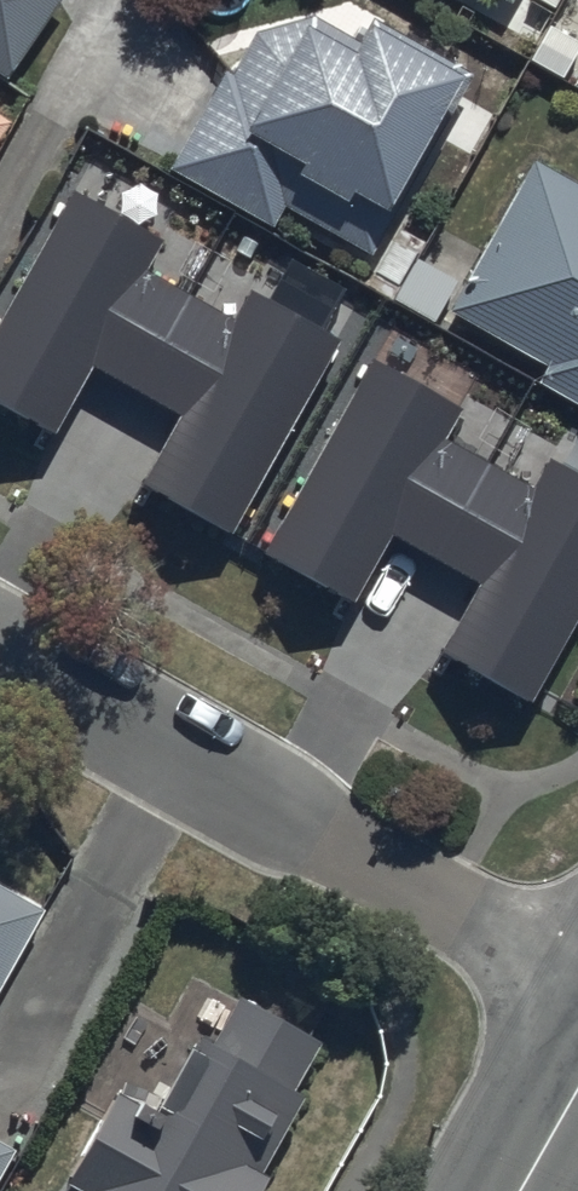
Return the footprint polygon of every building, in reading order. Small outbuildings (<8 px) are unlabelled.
[(6,81),(60,0),(0,0),(0,77),(6,81)] [(550,10),(555,0),(532,0),(550,10)] [(388,214),(458,79),(449,75),(455,63),(369,18),(357,42),(311,18),(256,36),(234,78),(223,73),(171,174),(275,228),(284,211),(373,258),(394,217),(388,214)] [(9,123),(0,117),(0,137),(9,123)] [(531,163),(449,310),(461,317),(457,324),(543,371),(535,385),(577,409),(577,189),(531,163)] [(74,192),(0,324),(0,402),(55,433),(94,364),(182,413),(145,480),(233,529),(340,338),(250,288),(232,320),(145,272),(162,241),(74,192)] [(375,361),(268,553),(357,602),(395,533),(484,583),(447,650),(534,698),(577,620),(577,472),(551,457),(533,490),(446,441),(464,410),(375,361)] [(40,914),(0,891),(0,986),(40,914)] [(238,998),(212,1045),(201,1039),(161,1111),(124,1090),(68,1190),(266,1190),(273,1179),(263,1173),(305,1097),(293,1090),(320,1043),(238,998)] [(17,1154),(0,1144),(0,1184),(17,1154)]
